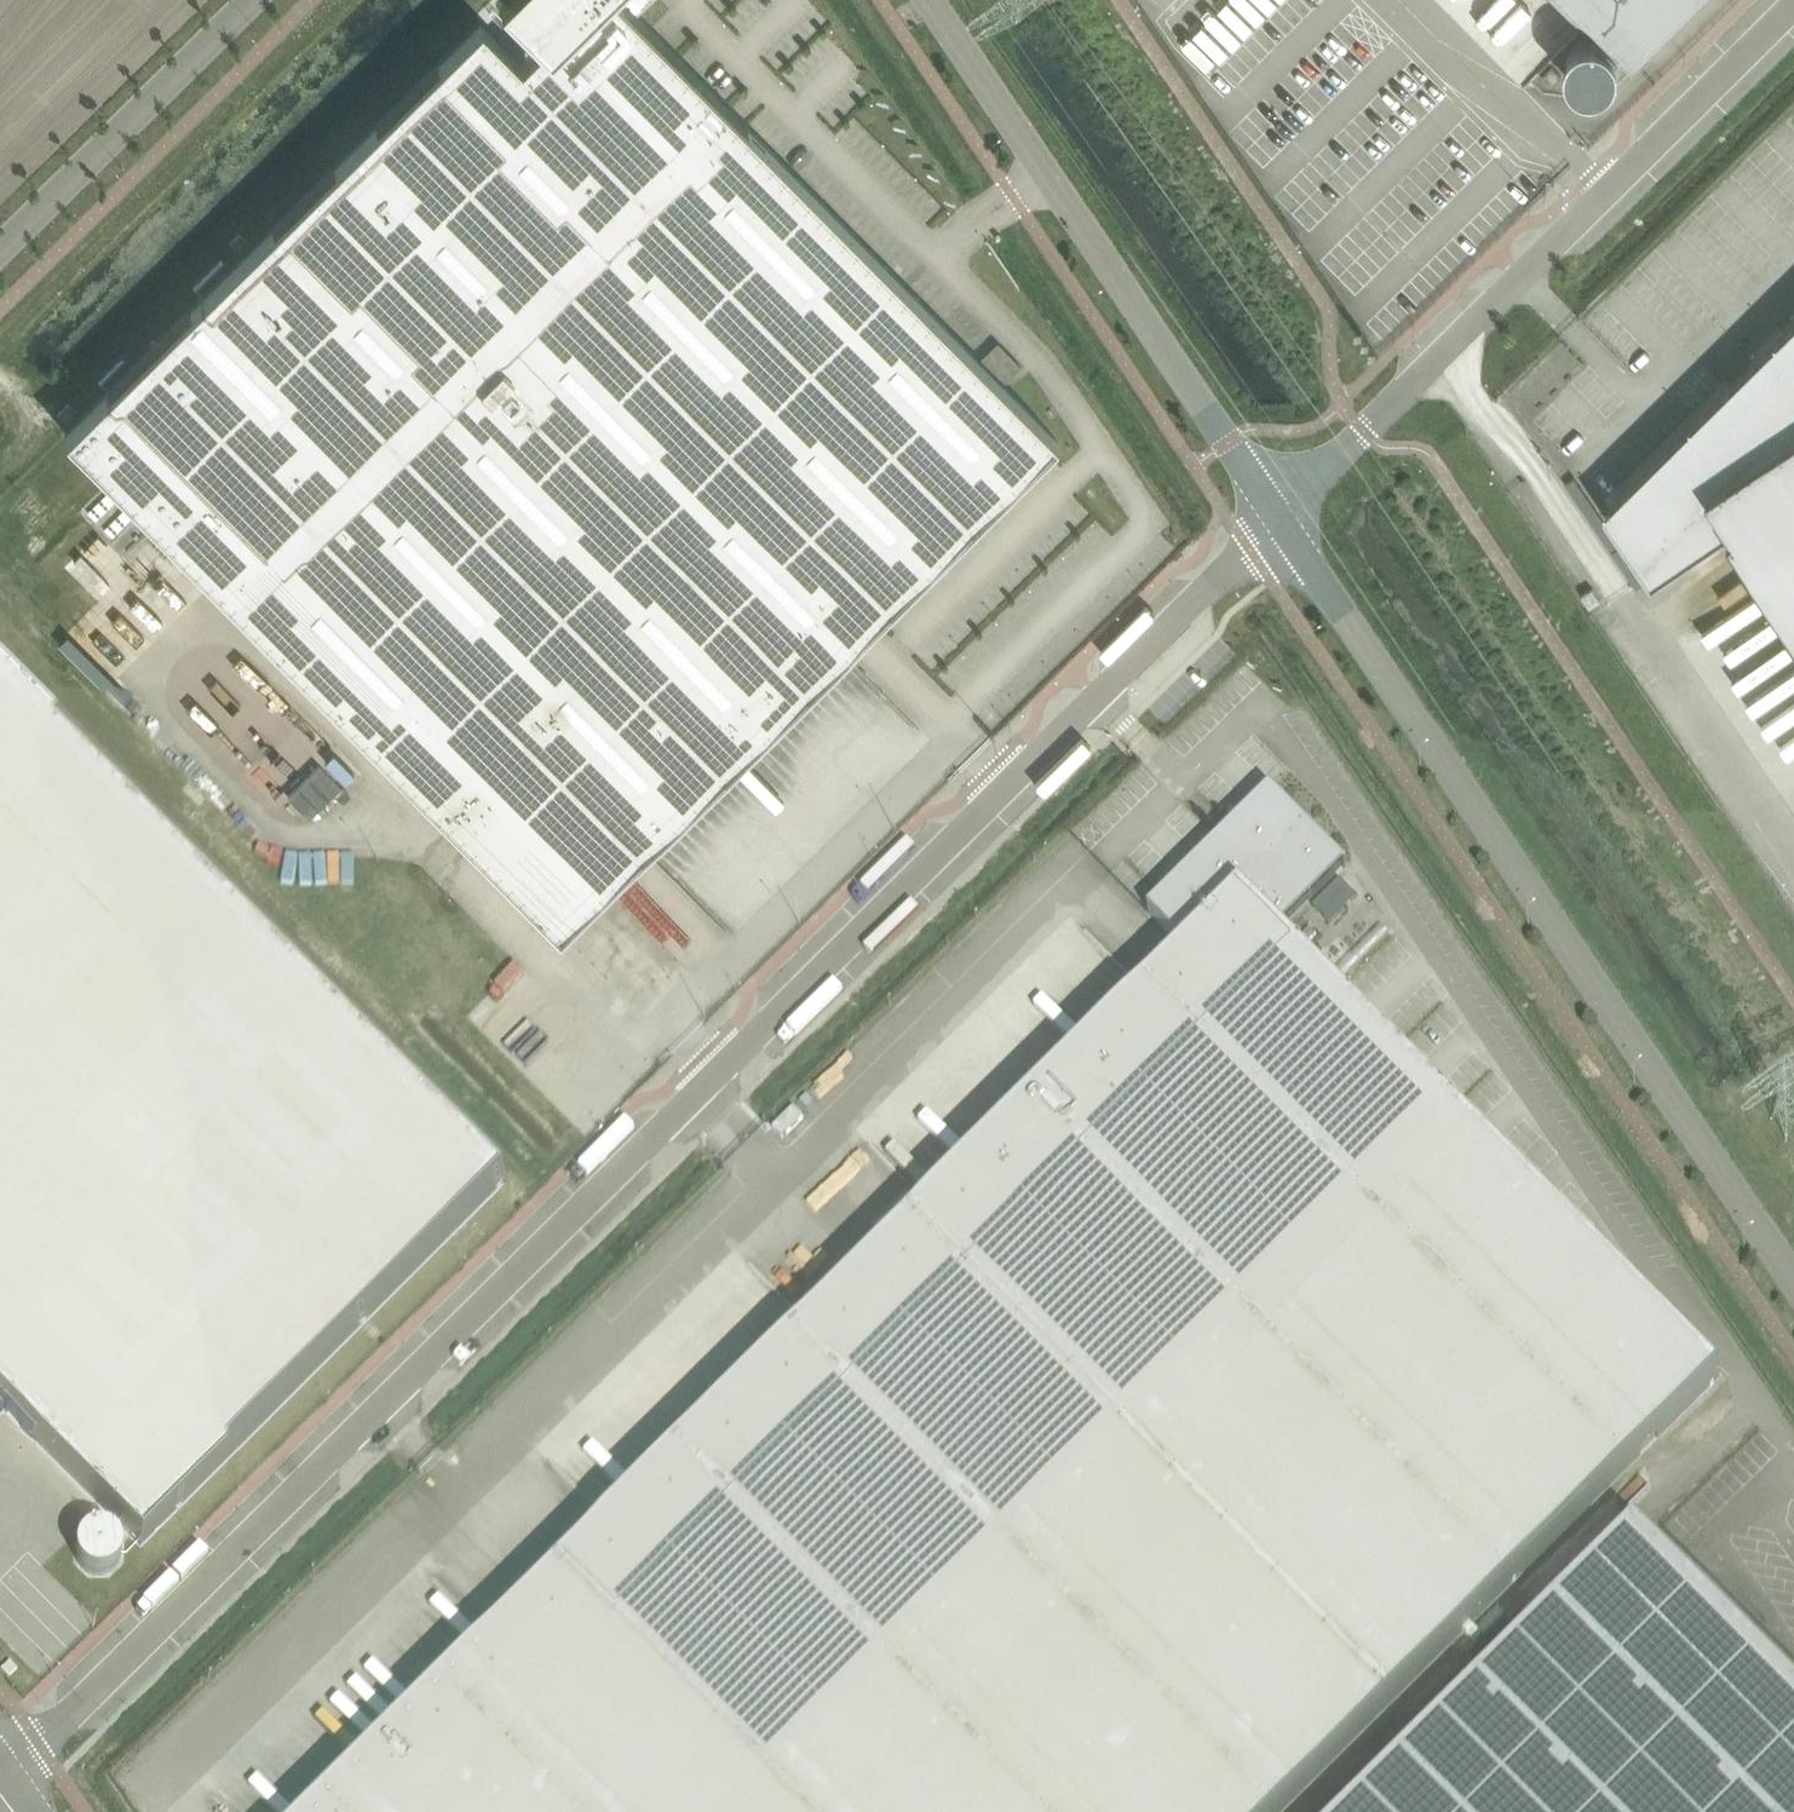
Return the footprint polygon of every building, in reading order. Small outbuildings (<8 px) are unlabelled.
[(66,431),(558,927),(1055,435),(1004,383),(980,358),(635,11),(647,0),(501,0),(541,40),(521,60),(481,20),(66,431)] [(1695,0),(1576,0),(1635,60),(1695,0)] [(1753,359),(1730,382),(1621,490),(1605,506),(1653,576),(1715,535),(1733,523),(1733,524),(1729,527),(1735,536),(1740,534),(1793,614),(1793,318),(1753,359)] [(998,340),(980,358),(1004,383),(1022,365),(998,340)] [(142,1548),(507,1181),(0,674),(0,1406),(142,1548)] [(320,765),(289,796),(309,817),(341,785),(320,765)] [(1720,1377),(1718,1374),(1715,1377),(1278,937),(1346,867),(1272,791),(1149,913),(1187,949),(318,1811),(1282,1811),(1720,1377)] [(815,1102),(807,1095),(800,1102),(807,1109),(815,1102)] [(1656,1515),(1659,1512),(1656,1509),(1351,1811),(1793,1811),(1793,1654),(1656,1515)]
